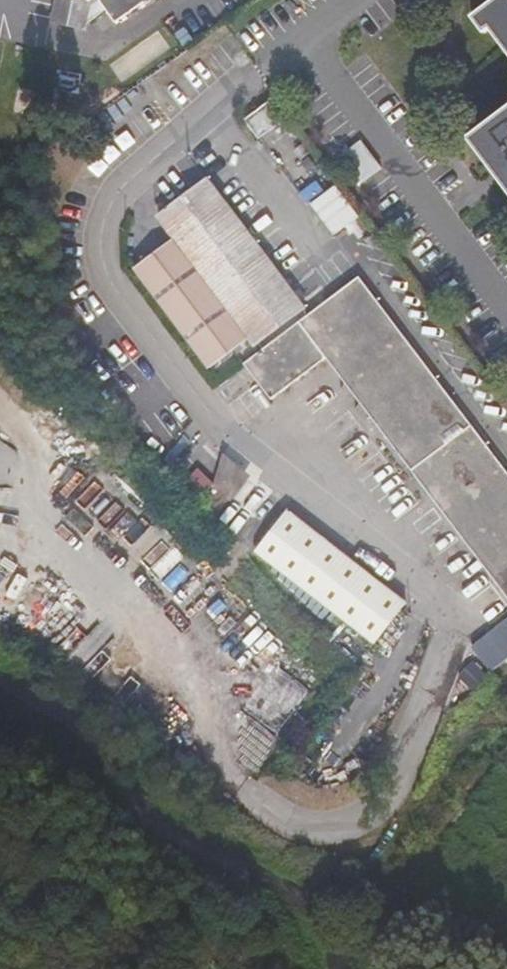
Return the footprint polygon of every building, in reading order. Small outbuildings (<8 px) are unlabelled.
[(118,28),(148,7),(151,11),(160,5),(157,1),(158,0),(98,0),(118,28)] [(475,14),(488,32),(494,27),(506,44),(506,0),(495,0),(475,14)] [(276,106),(249,126),(265,147),(291,128),(276,106)] [(468,138),(506,192),(506,110),(468,138)] [(382,170),(362,141),(342,156),(362,184),(382,170)] [(176,238),(134,269),(209,368),(251,337),(256,344),(304,308),(208,178),(201,184),(167,209),(159,215),(176,238)] [(313,203),(335,230),(358,211),(336,184),(313,203)] [(243,364),(271,401),(326,361),(506,603),(506,475),(358,276),(243,364)] [(213,461),(201,449),(184,470),(195,480),(213,461)] [(249,477),(221,453),(210,488),(229,502),(249,477)] [(402,604),(285,511),(254,550),(372,644),(402,604)] [(469,648),(487,671),(506,656),(506,619),(469,648)]
